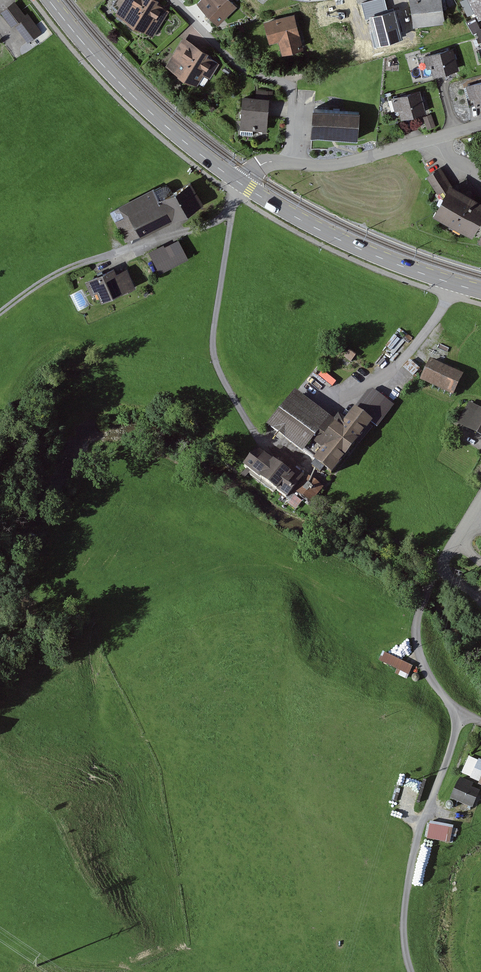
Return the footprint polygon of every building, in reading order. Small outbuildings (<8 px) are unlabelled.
[(117,13),(156,35),(171,10),(160,3),(162,0),(125,0),(117,13)] [(200,2),(222,24),(239,7),(233,0),(202,0),(200,2)] [(385,0),(374,0),(361,3),(366,20),(370,19),(377,46),(402,39),(395,12),(389,13),(385,0)] [(416,28),(448,24),(445,0),(412,0),(416,28)] [(462,2),(472,17),(480,12),(480,13),(480,0),(466,0),(462,2)] [(16,1),(1,12),(13,27),(16,24),(30,42),(44,31),(30,12),(27,15),(16,1)] [(297,14),(267,22),(273,43),(282,41),(286,56),(307,50),(297,14)] [(212,53),(185,38),(168,67),(200,85),(205,76),(211,80),(221,64),(209,57),(212,53)] [(456,47),(429,55),(435,78),(462,70),(456,47)] [(466,86),(469,99),(473,98),(475,107),(480,105),(480,82),(466,86)] [(422,91),(394,99),(399,119),(428,112),(422,91)] [(272,98),(246,96),(243,130),(270,132),(272,98)] [(361,112),(315,109),(313,137),(359,140),(361,112)] [(430,176),(448,201),(441,214),(479,236),(480,231),(480,198),(456,184),(455,186),(443,169),(430,176)] [(126,217),(117,222),(129,245),(207,205),(196,183),(175,194),(169,183),(121,208),(126,217)] [(177,242),(151,256),(160,274),(186,260),(177,242)] [(119,269),(89,281),(95,295),(102,292),(105,301),(138,287),(131,270),(121,274),(119,269)] [(79,301),(90,299),(86,282),(75,285),(79,301)] [(358,357),(351,352),(345,359),(352,365),(358,357)] [(463,371),(430,357),(420,379),(422,380),(452,393),(454,394),(463,371)] [(300,391),(273,427),(321,461),(316,468),(327,476),(331,470),(340,476),(376,427),(380,430),(396,408),(370,390),(349,419),(344,415),(340,420),(300,391)] [(471,403),(459,426),(480,437),(480,408),(471,403)] [(299,476),(260,447),(246,465),(293,500),(298,493),(314,504),(326,488),(303,471),(299,476)] [(410,667),(415,658),(386,642),(381,651),(410,667)] [(464,779),(453,801),(477,812),(480,803),(480,787),(464,779)] [(455,827),(432,823),(429,840),(451,844),(455,827)]
